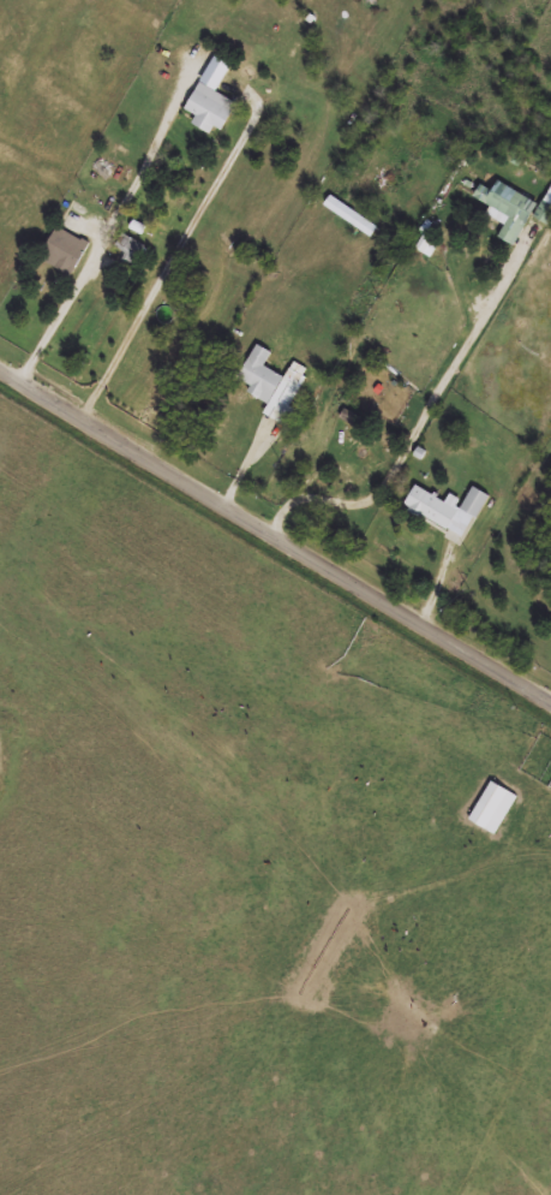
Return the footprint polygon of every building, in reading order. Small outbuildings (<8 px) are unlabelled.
[(196,114),(193,122),(223,135),(238,100),(198,83),(187,110),(196,114)] [(498,180),(493,190),(480,183),(473,196),(500,211),(496,217),(507,223),(500,235),(515,244),(531,214),(549,224),(550,220),(550,189),(542,205),(498,180)] [(74,276),(89,242),(56,227),(41,262),(74,276)] [(121,259),(135,267),(146,247),(121,232),(112,248),(124,255),(121,259)] [(305,377),(288,368),(284,377),(263,367),(270,353),(255,345),(238,380),(250,386),(247,393),(268,404),(263,414),(282,424),(305,377)] [(471,520),(418,485),(406,504),(459,539),(471,520)] [(463,509),(478,517),(489,496),(474,488),(463,509)] [(469,822),(497,836),(517,794),(489,780),(469,822)]
